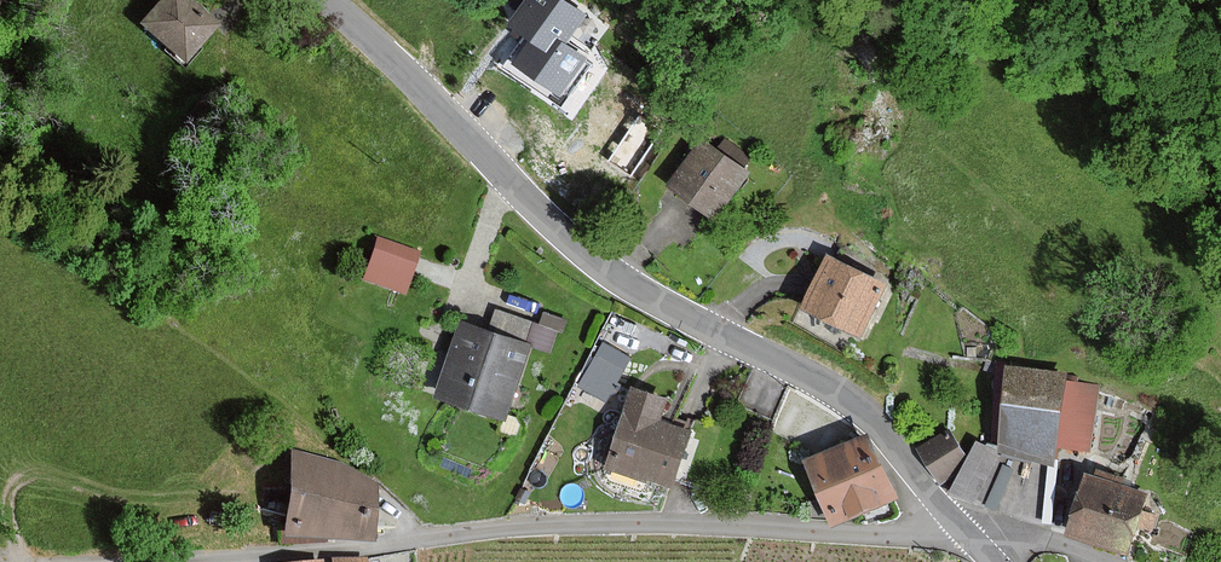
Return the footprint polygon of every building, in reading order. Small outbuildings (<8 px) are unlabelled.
[(184,0),(164,0),(144,22),(187,60),(215,27),(184,0)] [(568,0),(524,0),(512,18),(531,32),(516,53),(571,91),(589,64),(562,45),(585,12),(568,0)] [(707,134),(704,137),(669,179),(713,216),(751,171),(707,134)] [(419,252),(380,240),(367,279),(406,292),(419,252)] [(891,284),(832,254),(806,305),(865,335),(891,284)] [(531,345),(466,321),(440,392),(505,416),(531,345)] [(630,357),(605,344),(583,384),(609,398),(630,357)] [(1074,372),(1015,365),(1003,453),(1060,460),(1062,446),(1095,450),(1103,389),(1072,385),(1074,372)] [(674,398),(637,385),(611,463),(676,484),(694,433),(666,423),(674,398)] [(947,421),(917,446),(940,474),(970,450),(947,421)] [(893,497),(866,436),(808,461),(835,522),(893,497)] [(376,471),(292,453),(286,537),(372,542),(376,471)] [(1145,498),(1085,483),(1072,535),(1131,550),(1145,498)]
